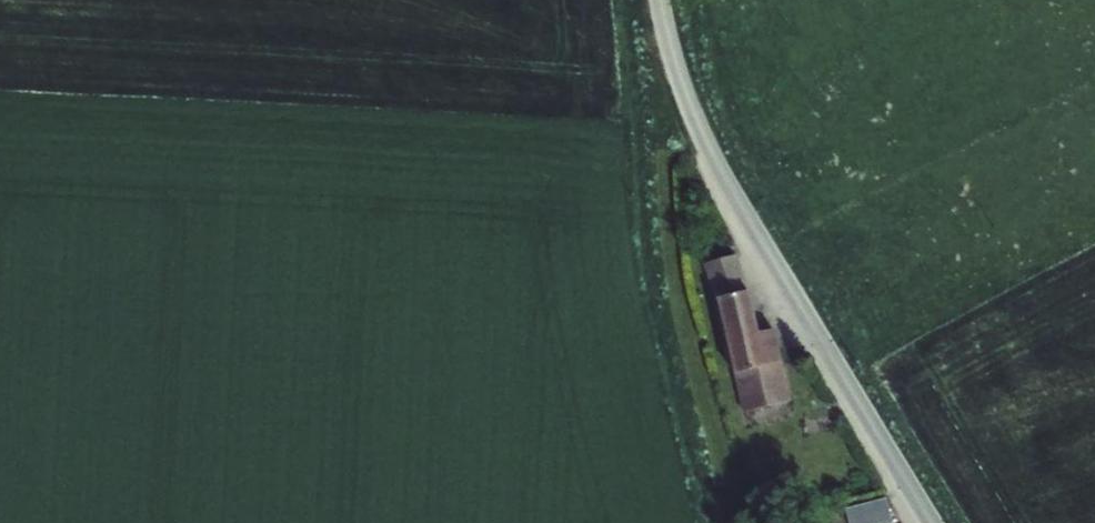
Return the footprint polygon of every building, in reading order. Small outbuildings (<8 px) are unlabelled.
[(735,256),(702,265),(714,300),(732,376),(742,413),(789,402),(780,363),(772,330),(756,334),(747,293),(735,256)] [(845,515),(847,522),(889,522),(885,502),(866,506),(867,510),(845,515)]
